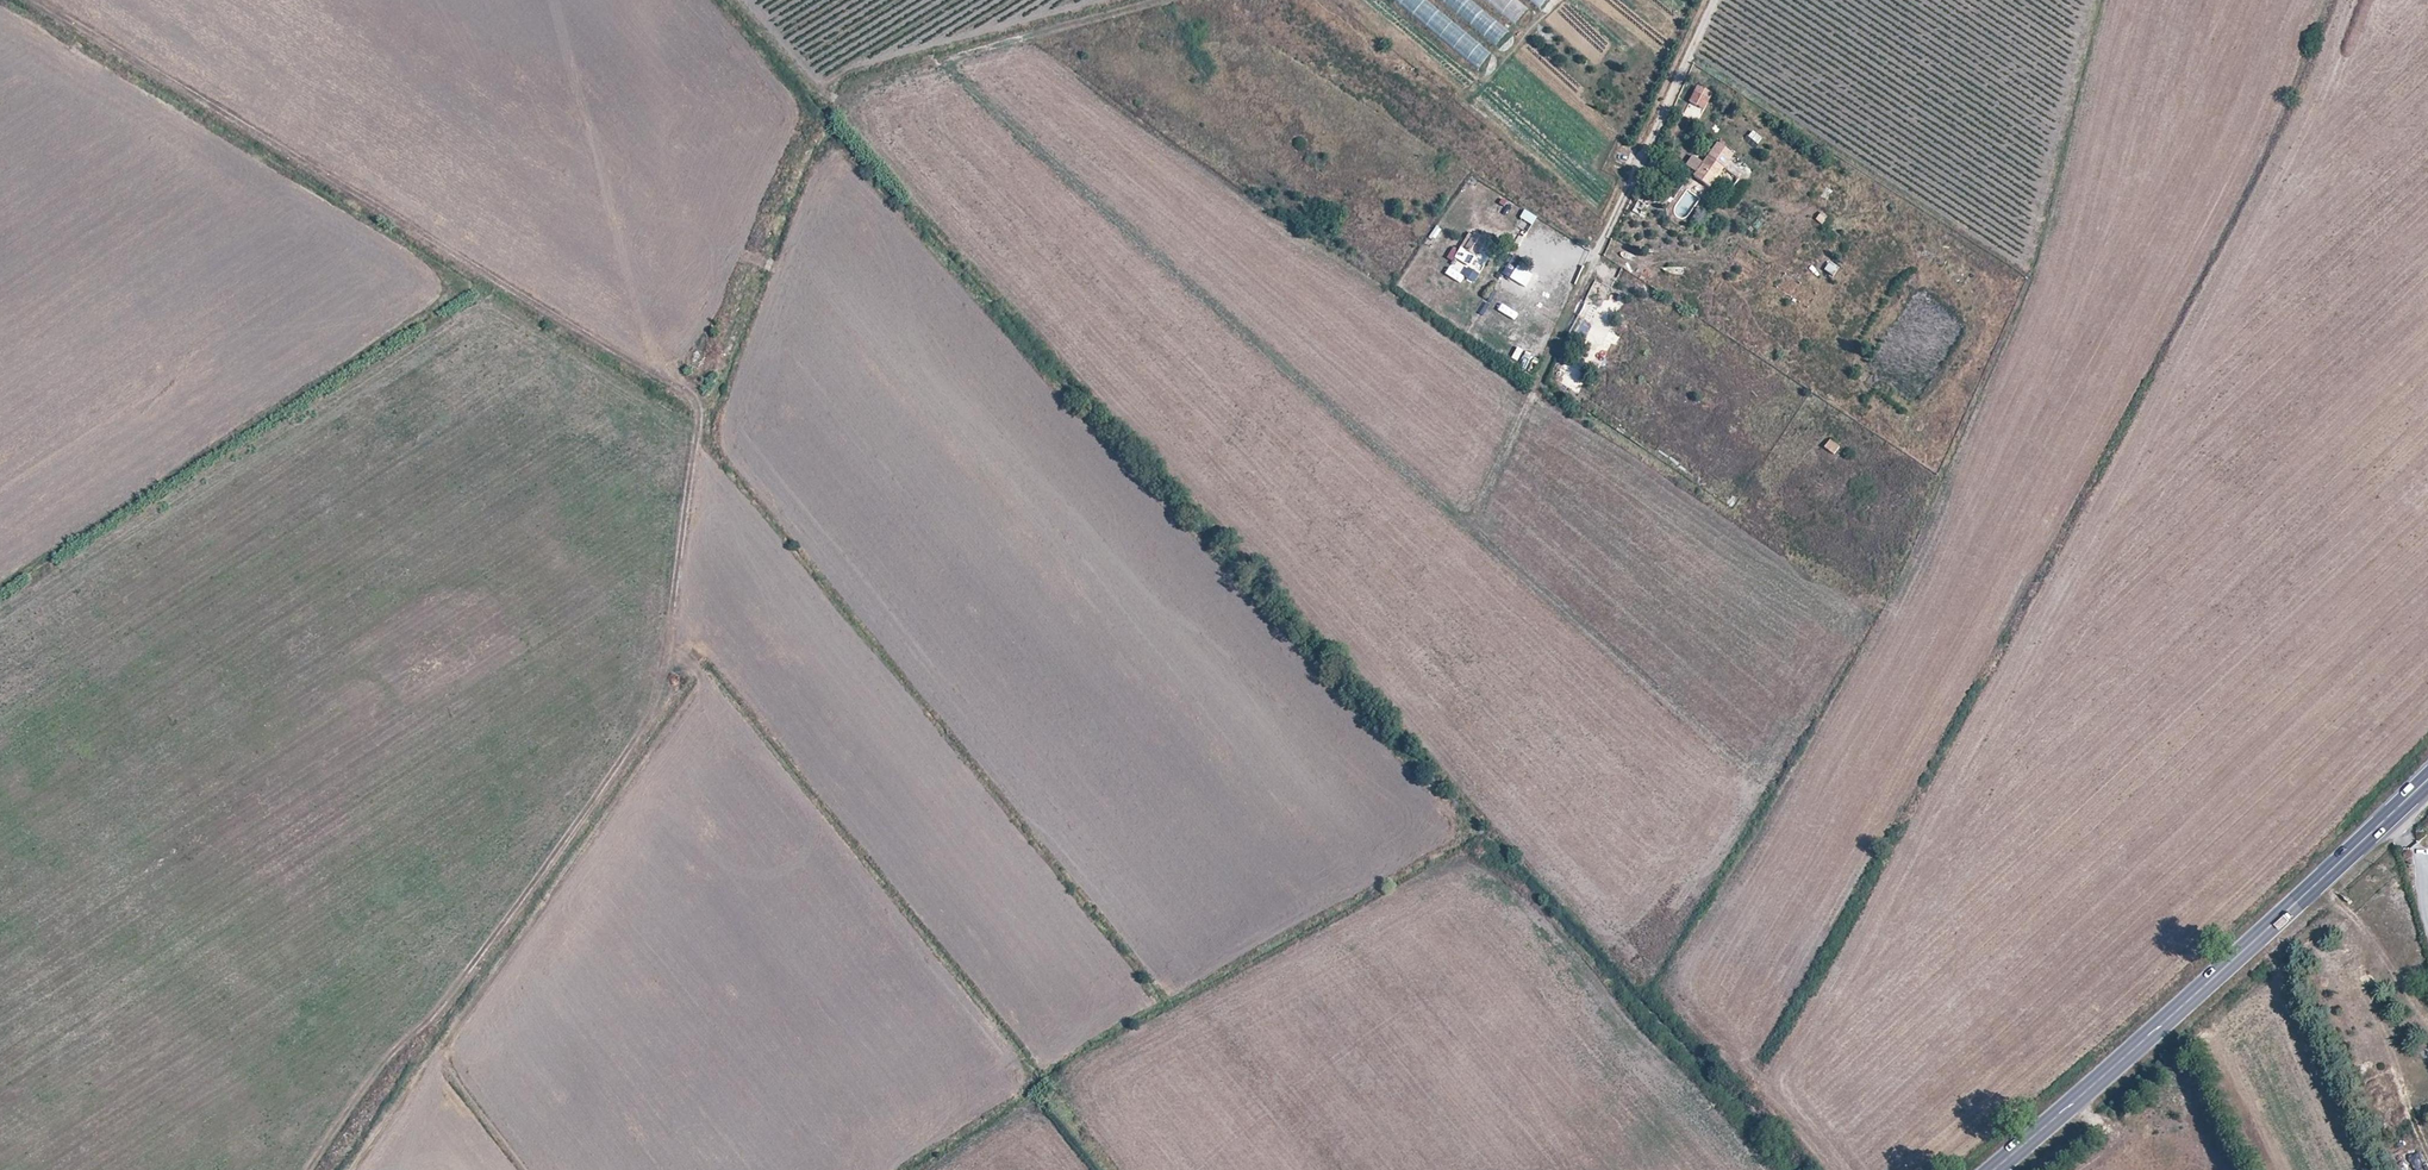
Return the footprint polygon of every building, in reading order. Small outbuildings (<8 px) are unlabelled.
[(1684,116),(1700,122),(1711,91),(1694,86),(1684,116)] [(1710,186),(1734,153),(1718,141),(1703,162),(1696,172),(1694,174),(1710,186)] [(1696,172),(1703,162),(1692,154),(1685,164),(1696,172)] [(1631,213),(1640,217),(1646,204),(1637,200),(1631,213)] [(1464,248),(1477,256),(1483,246),(1487,239),(1474,231),(1464,248)] [(1503,273),(1511,278),(1521,258),(1513,254),(1503,273)] [(1829,260),(1823,270),(1833,276),(1839,267),(1829,260)] [(1612,323),(1603,339),(1615,345),(1624,329),(1612,323)] [(1824,449),(1833,456),(1839,448),(1831,441),(1824,449)]
